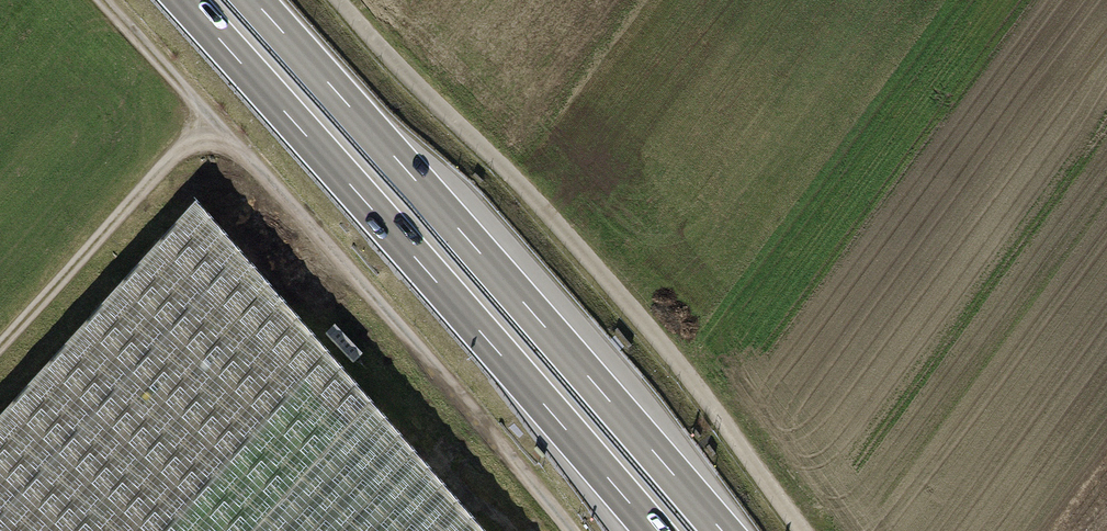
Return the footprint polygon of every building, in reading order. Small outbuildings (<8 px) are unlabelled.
[(195,206),(0,420),(0,530),(481,530),(195,206)]
